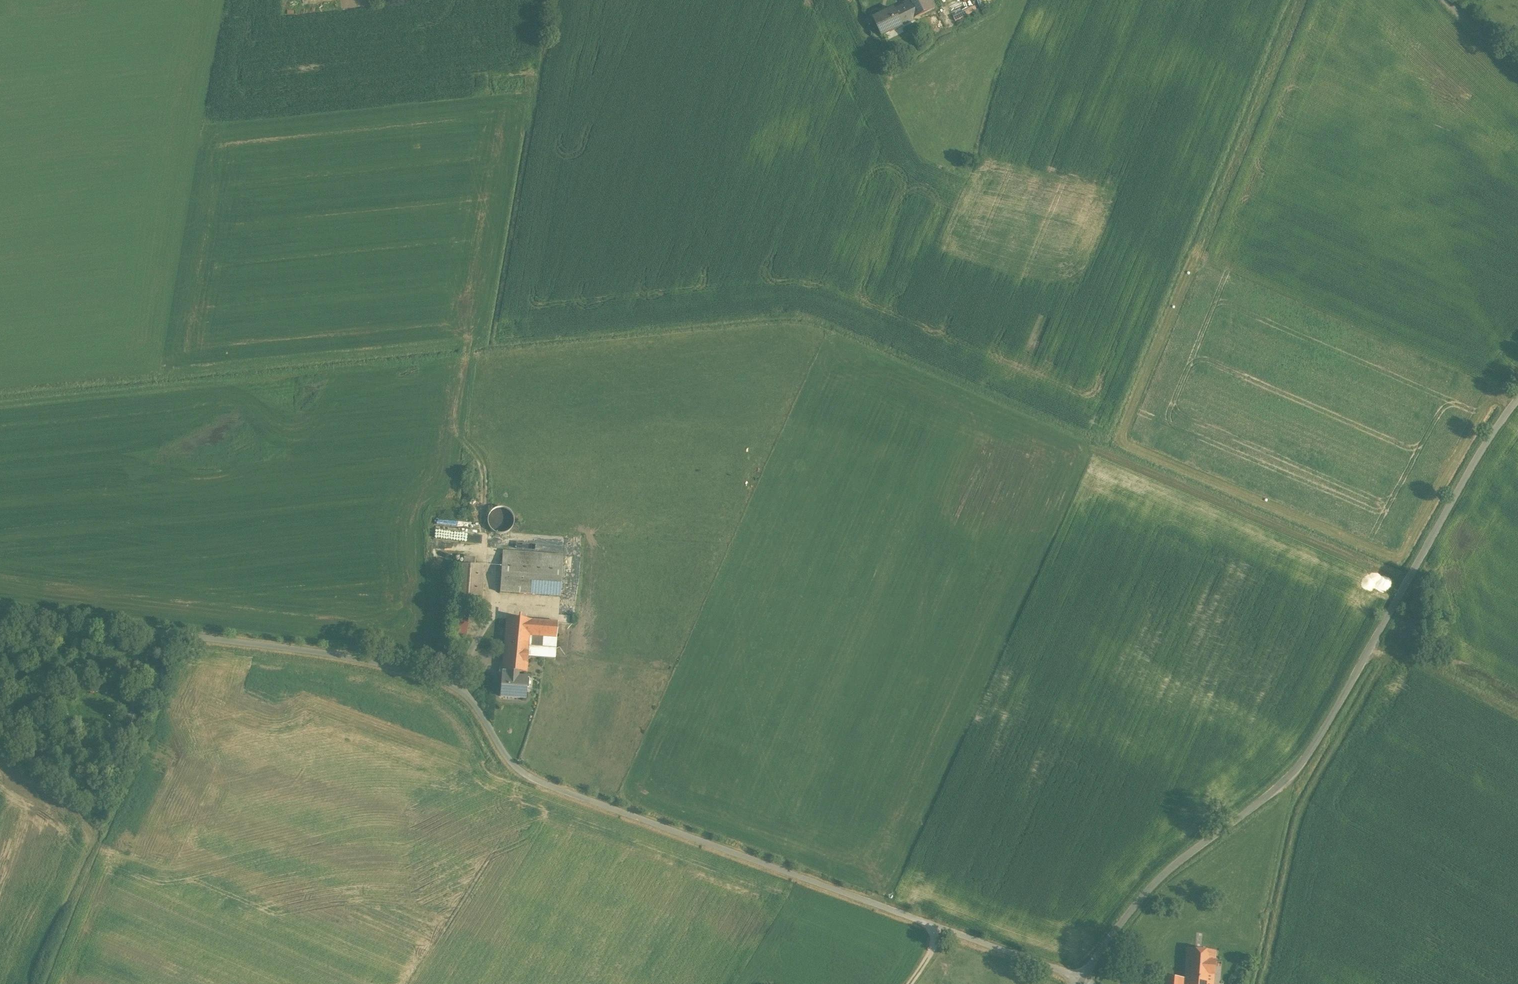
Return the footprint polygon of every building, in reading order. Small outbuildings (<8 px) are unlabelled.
[(906,4),(910,11),(913,18),(934,9),(930,0),(904,0),(906,4)] [(894,8),(873,18),(881,35),(902,25),(898,17),(910,11),(906,4),(894,10),(894,8)] [(978,5),(955,17),(958,22),(980,10),(978,5)] [(514,527),(515,522),(514,517),(511,512),(506,509),(501,509),(496,510),(492,513),(489,517),(488,522),(489,527),(492,532),(496,534),(502,535),(507,534),(511,531),(514,527)] [(562,556),(502,552),(499,592),(559,597),(562,556)] [(482,566),(457,564),(454,605),(480,607),(482,566)] [(530,620),(506,618),(503,650),(504,650),(502,671),(503,671),(506,671),(515,672),(525,672),(526,672),(527,657),(529,635),(530,620)] [(557,622),(530,620),(529,635),(527,657),(555,659),(556,638),(557,622)] [(494,672),(482,670),(481,679),(494,680),(494,672)] [(506,677),(501,677),(499,697),(525,698),(526,687),(525,687),(525,679),(526,679),(526,678),(514,678),(506,677)] [(1187,950),(1185,979),(1185,983),(1199,983),(1213,983),(1214,975),(1215,962),(1215,952),(1187,950)]
